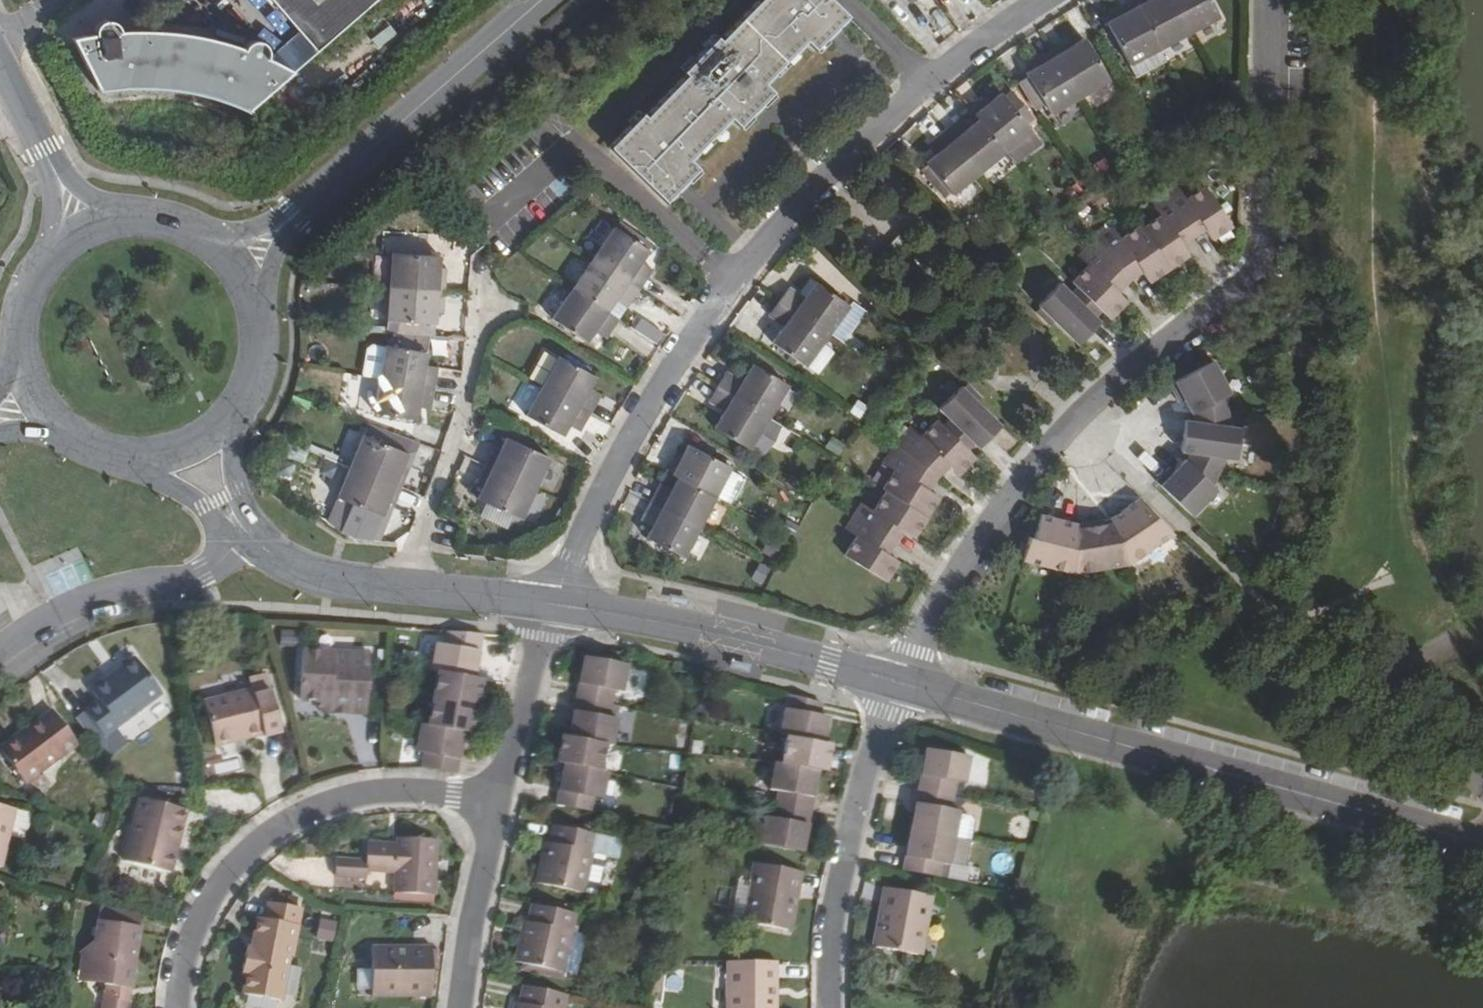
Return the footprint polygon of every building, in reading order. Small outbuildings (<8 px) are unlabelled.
[(317,51),(376,0),(273,0),(306,39),(317,51)] [(610,145),(665,199),(699,166),(691,157),(731,116),(740,124),(774,90),(765,82),(806,40),(815,49),(849,14),(835,0),(758,0),(722,37),(718,34),(683,71),(686,75),(647,114),(642,113),(610,145)] [(901,10),(916,0),(894,0),(901,10)] [(1141,0),(1137,0),(1126,6),(1129,12),(1111,22),(1134,64),(1165,48),(1143,5),(1141,0)] [(1195,32),(1177,0),(1152,0),(1143,5),(1165,48),(1195,32)] [(1195,32),(1224,16),(1216,0),(1177,0),(1195,32)] [(252,108),(298,68),(287,55),(266,31),(254,43),(246,40),(232,35),(217,31),(207,29),(190,26),(176,25),(168,25),(157,25),(144,24),(132,26),(117,27),(107,28),(69,34),(98,95),(112,93),(129,91),(141,90),(157,90),(172,90),(184,91),(197,93),(214,96),(229,100),(242,104),(252,108)] [(1069,42),(1057,49),(1085,97),(1114,80),(1088,37),(1073,47),(1069,42)] [(298,68),(317,51),(306,39),(287,55),(298,68)] [(1165,48),(1134,64),(1131,66),(1138,79),(1172,60),(1165,48)] [(1085,97),(1057,49),(1042,57),(1046,62),(1030,72),(1055,115),(1085,97)] [(1041,115),(1023,91),(1012,101),(1005,92),(992,103),(988,98),(974,108),(982,118),(1009,151),(1035,131),(1030,124),(1041,115)] [(959,120),(947,130),(982,173),(1009,151),(982,118),(968,130),(959,120)] [(1169,125),(1160,131),(1165,140),(1175,134),(1169,125)] [(982,173),(947,130),(937,137),(945,148),(930,160),(931,161),(923,167),(947,197),(954,190),(957,193),(982,173)] [(1043,302),(1081,339),(1091,330),(1097,336),(1130,305),(1123,296),(1149,277),(1155,285),(1193,258),(1186,250),(1213,233),(1218,241),(1238,228),(1212,190),(1193,202),(1184,188),(1156,205),(1164,217),(1127,241),(1118,229),(1081,258),(1094,272),(1063,299),(1055,290),(1043,302)] [(595,256),(641,287),(650,273),(639,267),(650,250),(615,226),(595,256)] [(392,252),(389,285),(445,289),(446,272),(439,272),(441,254),(392,252)] [(633,299),(641,287),(595,256),(574,286),(610,310),(622,292),(633,299)] [(781,298),(829,332),(851,303),(818,279),(806,295),(791,285),(781,298)] [(445,289),(389,285),(387,320),(436,323),(437,305),(444,305),(445,289)] [(610,310),(574,286),(553,317),(589,341),(601,324),(612,331),(620,318),(610,310)] [(806,364),(829,332),(781,298),(769,314),(785,326),(779,334),(780,347),(806,364)] [(387,320),(387,332),(429,335),(435,335),(436,323),(387,320)] [(385,344),(379,378),(433,387),(436,371),(424,369),(426,351),(429,335),(387,332),(385,344)] [(366,353),(362,375),(379,378),(383,353),(369,350),(366,353)] [(544,351),(529,376),(542,383),(556,358),(544,351)] [(542,383),(592,411),(599,399),(586,391),(595,375),(558,356),(556,358),(542,383)] [(728,372),(720,383),(770,413),(788,384),(754,363),(743,381),(728,372)] [(1198,384),(1173,389),(1181,428),(1175,460),(1160,483),(1195,521),(1223,477),(1233,423),(1221,370),(1196,376),(1198,384)] [(433,387),(379,378),(374,411),(416,418),(419,399),(431,401),(433,387)] [(584,424),(592,411),(542,383),(523,415),(562,435),(571,418),(584,424)] [(770,413),(720,383),(710,400),(726,410),(715,428),(750,448),(760,431),(770,413)] [(990,421),(958,388),(947,400),(954,408),(926,438),(915,429),(886,464),(898,474),(872,512),(862,506),(847,531),(859,540),(847,560),(891,587),(903,566),(893,559),(907,536),(915,542),(944,500),(933,490),(951,469),(957,474),(991,439),(982,430),(990,421)] [(858,429),(864,421),(856,415),(850,423),(858,429)] [(409,439),(375,426),(370,438),(363,434),(349,465),(401,487),(407,473),(400,470),(412,440),(409,439)] [(760,431),(750,448),(759,454),(767,451),(771,442),(768,436),(760,431)] [(485,464),(535,487),(549,456),(506,436),(498,454),(491,451),(485,464)] [(674,458),(668,469),(678,474),(715,493),(730,464),(688,444),(680,460),(674,458)] [(520,517),(535,487),(485,464),(479,479),(485,481),(477,498),(520,517)] [(401,487),(349,465),(336,497),(382,514),(388,498),(396,501),(401,487)] [(657,488),(651,500),(699,525),(715,493),(678,474),(668,494),(657,488)] [(699,525),(651,500),(643,516),(654,521),(646,537),(683,557),(699,525)] [(1078,532),(1044,519),(1027,568),(1076,581),(1128,577),(1172,545),(1138,508),(1110,529),(1078,532)] [(762,571),(753,566),(745,580),(755,585),(762,571)] [(482,640),(443,632),(440,645),(438,645),(433,671),(438,672),(477,680),(483,654),(479,653),(482,640)] [(330,701),(329,711),(353,713),(353,710),(366,711),(370,654),(304,649),(301,699),(319,700),(330,701)] [(630,667),(585,657),(576,699),(610,706),(613,690),(625,692),(630,667)] [(165,699),(138,663),(94,695),(101,705),(88,715),(107,741),(165,699)] [(477,680),(438,672),(432,700),(478,710),(485,681),(477,680)] [(243,734),(244,739),(264,735),(262,727),(279,723),(268,678),(250,682),(252,691),(203,702),(214,747),(234,742),(233,737),(243,734)] [(820,705),(784,694),(775,734),(783,736),(777,763),(772,762),(767,788),(775,790),(769,818),(761,817),(756,841),(801,851),(818,771),(822,772),(828,745),(824,744),(830,717),(818,714),(820,705)] [(610,706),(576,699),(567,741),(609,747),(613,748),(619,721),(608,719),(610,706)] [(318,710),(329,711),(330,701),(319,700),(318,710)] [(478,710),(432,700),(426,725),(466,734),(473,736),(478,710)] [(76,744),(50,708),(23,729),(25,731),(0,749),(23,781),(76,744)] [(426,725),(421,724),(414,751),(424,753),(422,765),(457,772),(466,734),(426,725)] [(567,741),(561,739),(555,765),(562,766),(603,775),(609,747),(567,741)] [(924,746),(900,870),(936,876),(939,861),(948,863),(958,811),(950,810),(955,783),(962,784),(968,755),(924,746)] [(603,775),(562,766),(553,805),(593,812),(595,798),(603,800),(608,775),(603,775)] [(171,840),(176,841),(185,811),(139,798),(122,859),(168,872),(174,851),(168,850),(171,840)] [(6,868),(15,827),(20,809),(0,805),(0,866),(6,868)] [(35,813),(20,809),(15,827),(31,831),(35,813)] [(598,835),(552,824),(548,843),(544,842),(535,883),(585,894),(598,835)] [(434,894),(439,839),(398,837),(397,844),(368,842),(366,859),(338,857),(336,874),(365,876),(366,868),(395,870),(393,891),(434,894)] [(750,882),(744,917),(742,921),(793,931),(804,873),(754,863),(750,882)] [(726,913),(744,917),(750,882),(733,878),(726,913)] [(933,896),(883,886),(872,945),(921,955),(933,896)] [(256,949),(252,948),(248,947),(243,972),(247,973),(244,993),(280,1000),(289,955),(293,956),(302,907),(269,901),(266,920),(258,918),(255,937),(258,938),(256,949)] [(577,913),(531,903),(527,923),(522,922),(514,962),(564,973),(577,913)] [(106,987),(103,1007),(129,1007),(140,928),(127,927),(129,912),(100,905),(98,922),(95,943),(80,953),(86,961),(106,987)] [(142,915),(129,912),(127,927),(140,928),(142,915)] [(319,919),(317,939),(334,941),(336,921),(319,919)] [(583,935),(573,933),(564,973),(574,975),(583,935)] [(432,946),(373,945),(372,997),(432,997),(432,946)] [(83,984),(106,987),(86,961),(83,984)] [(777,961),(727,961),(727,1007),(777,1007),(777,961)] [(523,985),(519,1003),(516,1002),(514,1007),(565,1007),(568,995),(523,985)]
